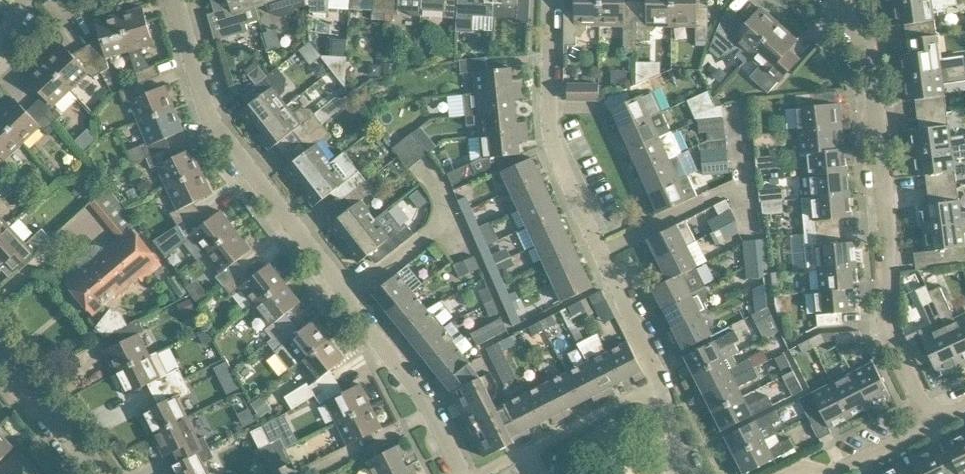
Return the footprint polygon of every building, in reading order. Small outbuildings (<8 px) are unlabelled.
[(208,14),(214,36),(226,33),(227,37),(249,31),(247,23),(259,19),(255,7),(253,0),(229,0),(231,8),(208,14)] [(255,7),(267,3),(269,11),(280,17),(295,13),(294,8),(306,5),(305,0),(253,0),(255,7)] [(311,14),(328,15),(329,8),(349,9),(350,0),(310,0),(311,14)] [(373,20),(385,21),(387,0),(374,0),(373,20)] [(385,21),(391,21),(392,15),(398,15),(399,10),(407,11),(411,15),(420,16),(421,9),(422,9),(422,0),(387,0),(385,21)] [(457,18),(458,0),(422,0),(422,9),(445,10),(445,18),(457,18)] [(494,0),(458,0),(457,18),(456,31),(473,32),(474,15),(493,16),(494,4),(494,0)] [(493,16),(517,18),(517,22),(529,23),(530,0),(494,0),(494,4),(493,16)] [(564,45),(576,45),(577,36),(582,36),(587,30),(587,23),(601,23),(601,0),(576,0),(576,8),(564,8),(564,45)] [(601,23),(623,24),(624,0),(601,0),(601,23)] [(673,0),(648,0),(648,9),(636,9),(635,29),(636,40),(649,41),(649,40),(651,40),(651,31),(653,31),(658,25),(672,25),(673,0)] [(672,25),(696,26),(696,42),(697,42),(697,46),(707,46),(708,11),(696,10),(696,0),(673,0),(672,25)] [(892,2),(895,25),(911,23),(917,27),(922,26),(923,34),(936,32),(934,13),(945,11),(945,7),(957,5),(957,0),(909,0),(892,2)] [(119,14),(130,51),(139,48),(154,44),(143,7),(119,14)] [(721,35),(713,44),(709,50),(718,58),(742,47),(752,56),(779,25),(760,8),(745,26),(727,9),(725,12),(717,32),(721,35)] [(101,38),(86,46),(101,73),(109,68),(106,57),(130,51),(119,14),(96,20),(101,38)] [(779,25),(752,56),(761,64),(750,76),(768,93),(790,69),(779,60),(796,41),(779,25)] [(636,40),(635,29),(624,28),(624,53),(636,53),(636,40)] [(902,78),(964,69),(964,63),(964,58),(940,61),(937,37),(927,38),(907,40),(908,53),(899,54),(902,78)] [(323,55),(311,40),(301,47),(298,49),(311,65),(323,55)] [(63,44),(45,61),(71,89),(89,73),(93,77),(101,73),(86,46),(72,54),(63,44)] [(463,94),(463,95),(523,89),(522,78),(512,79),(511,67),(487,70),(486,57),(460,60),(461,73),(474,72),(476,92),(463,94)] [(43,96),(35,103),(53,123),(62,115),(53,106),(71,89),(45,61),(27,78),(43,96)] [(383,73),(396,73),(397,63),(384,63),(383,73)] [(151,66),(136,72),(140,83),(144,81),(161,75),(157,64),(151,66)] [(369,75),(380,76),(381,65),(370,64),(369,75)] [(258,66),(248,73),(256,84),(266,76),(258,66)] [(256,84),(255,84),(240,97),(242,96),(245,99),(249,99),(251,98),(253,101),(241,111),(251,125),(255,121),(260,127),(287,106),(279,96),(285,91),(287,79),(278,67),(266,76),(256,84)] [(902,78),(905,101),(922,98),(927,102),(936,101),(937,108),(947,107),(943,83),(964,80),(964,69),(902,78)] [(612,108),(622,130),(662,112),(661,111),(662,111),(653,91),(654,90),(649,78),(625,89),(630,100),(612,108)] [(130,99),(139,122),(175,108),(165,85),(149,92),(144,81),(140,83),(120,90),(125,101),(130,99)] [(238,82),(229,87),(235,96),(243,90),(238,82)] [(567,84),(567,100),(598,100),(598,84),(567,84)] [(523,89),(463,95),(466,116),(516,111),(514,99),(524,98),(523,89)] [(796,95),(800,130),(843,126),(840,103),(822,104),(821,92),(796,95)] [(293,131),(301,141),(323,124),(322,124),(331,117),(331,116),(353,98),(349,93),(344,97),(335,97),(314,113),(310,108),(301,107),(292,113),(287,106),(260,127),(264,133),(260,136),(270,149),(293,131)] [(0,112),(0,118),(23,143),(40,126),(45,131),(53,123),(35,103),(27,111),(15,98),(0,112)] [(697,109),(698,121),(724,118),(723,106),(697,109)] [(175,108),(139,122),(148,145),(142,147),(146,158),(171,147),(167,138),(184,131),(175,108)] [(516,111),(466,116),(467,126),(480,125),(481,136),(527,131),(526,122),(517,123),(516,111)] [(662,112),(622,130),(631,151),(672,133),(671,132),(662,112)] [(913,153),(964,146),(964,134),(951,136),(947,112),(937,114),(938,121),(930,122),(926,127),(909,130),(913,153)] [(1,172),(9,164),(5,160),(23,143),(0,118),(0,172),(1,172)] [(698,145),(708,141),(726,139),(725,130),(724,118),(698,121),(700,133),(706,132),(708,140),(698,145)] [(323,124),(301,141),(308,150),(285,168),(295,181),(300,178),(304,184),(331,163),(316,144),(330,133),(323,124)] [(843,126),(800,130),(802,153),(808,153),(808,152),(839,149),(839,148),(845,148),(843,126)] [(413,133),(403,141),(419,161),(438,146),(422,127),(414,133),(413,133)] [(97,137),(89,128),(76,140),(85,149),(97,137)] [(527,131),(481,136),(483,158),(520,154),(519,142),(528,141),(527,131)] [(779,132),(754,134),(755,147),(780,145),(779,132)] [(672,133),(631,151),(640,171),(677,155),(681,153),(672,133)] [(702,163),(727,161),(726,139),(708,141),(698,145),(700,150),(702,169),(702,163)] [(393,149),(397,153),(409,169),(419,161),(403,141),(393,149)] [(913,153),(916,176),(932,174),(937,178),(943,177),(944,184),(957,182),(954,159),(964,157),(964,146),(913,153)] [(171,147),(146,158),(151,168),(157,165),(167,187),(202,171),(191,149),(175,156),(171,147)] [(808,152),(808,153),(810,175),(847,171),(845,148),(839,148),(839,149),(808,152)] [(345,152),(331,163),(304,184),(308,189),(304,193),(315,206),(338,188),(346,198),(367,181),(345,152)] [(677,155),(640,171),(650,193),(687,176),(677,155)] [(781,155),(756,157),(757,170),(782,168),(781,155)] [(502,171),(511,190),(541,176),(532,157),(502,171)] [(706,175),(722,174),(723,185),(734,180),(733,171),(728,172),(727,161),(702,163),(702,169),(703,175),(706,174),(706,175)] [(471,162),(447,173),(453,185),(476,174),(471,162)] [(202,171),(167,187),(178,209),(170,213),(178,225),(199,212),(192,203),(212,193),(202,171)] [(799,176),(801,198),(801,199),(849,194),(847,171),(810,175),(799,176)] [(114,175),(108,178),(112,186),(118,183),(114,175)] [(541,176),(511,190),(519,208),(549,194),(541,176)] [(687,176),(650,193),(659,213),(697,196),(687,176)] [(367,181),(346,198),(353,207),(329,225),(340,238),(344,235),(349,241),(388,210),(387,209),(375,218),(361,201),(374,190),(367,181)] [(784,187),(759,190),(760,203),(786,200),(784,187)] [(923,228),(964,223),(964,211),(961,211),(958,188),(947,189),(948,197),(940,198),(936,203),(920,205),(923,228)] [(419,190),(411,197),(420,210),(429,203),(419,190)] [(549,194),(519,208),(528,227),(558,213),(549,194)] [(849,194),(801,199),(805,234),(840,230),(839,218),(852,217),(849,194)] [(466,196),(458,200),(463,211),(471,208),(466,196)] [(471,208),(463,211),(468,223),(476,219),(471,208)] [(178,225),(153,240),(163,252),(166,256),(183,242),(197,260),(205,253),(236,230),(221,210),(207,221),(199,212),(178,225)] [(388,210),(349,241),(353,246),(349,249),(359,262),(370,254),(377,263),(414,234),(407,225),(402,228),(388,210)] [(720,215),(708,222),(713,232),(734,222),(737,221),(731,210),(720,215)] [(558,213),(528,227),(537,245),(567,232),(558,213)] [(10,226),(0,216),(0,235),(10,226)] [(420,216),(412,222),(419,230),(427,224),(420,216)] [(685,220),(648,239),(659,260),(687,246),(687,245),(696,241),(685,220)] [(734,222),(713,232),(710,234),(716,245),(739,233),(734,222)] [(923,228),(926,251),(942,249),(948,253),(953,252),(954,260),(964,258),(964,239),(964,234),(964,223),(923,228)] [(0,235),(0,269),(12,258),(20,266),(34,252),(39,248),(51,237),(42,228),(31,239),(26,243),(10,226),(0,235)] [(133,229),(120,240),(83,271),(67,283),(93,314),(159,260),(133,229)] [(236,230),(205,253),(221,272),(216,276),(223,285),(244,269),(237,260),(251,249),(236,230)] [(840,230),(805,234),(808,269),(819,268),(856,264),(854,241),(842,243),(840,230)] [(567,232),(537,245),(545,264),(575,250),(567,232)] [(483,234),(475,237),(479,248),(487,245),(483,234)] [(768,238),(756,239),(758,265),(759,278),(764,277),(763,266),(771,265),(768,238)] [(756,239),(744,241),(747,267),(758,265),(756,239)] [(687,246),(659,260),(668,279),(669,281),(681,275),(695,268),(707,262),(696,241),(687,245),(687,246)] [(436,242),(429,248),(437,259),(445,252),(436,242)] [(487,245),(479,248),(485,260),(493,257),(487,245)] [(575,250),(545,264),(554,283),(584,269),(575,250)] [(464,260),(469,273),(480,268),(475,256),(464,260)] [(460,277),(469,273),(464,260),(455,265),(460,277)] [(244,269),(223,285),(230,294),(240,287),(255,306),(285,283),(270,263),(251,278),(244,269)] [(856,264),(819,268),(821,290),(853,288),(858,287),(856,264)] [(758,265),(747,267),(748,279),(759,278),(758,265)] [(668,279),(661,283),(653,287),(663,309),(705,288),(695,268),(681,275),(669,281),(668,279)] [(584,269),(554,283),(562,301),(592,287),(584,269)] [(929,291),(933,300),(962,363),(964,362),(964,316),(956,320),(932,269),(921,275),(929,291)] [(499,271),(491,275),(496,285),(504,282),(499,271)] [(782,284),(781,272),(772,273),(773,285),(782,284)] [(398,273),(373,293),(381,303),(376,307),(382,313),(412,291),(398,273)] [(168,280),(180,297),(189,290),(176,274),(168,280)] [(504,282),(496,285),(505,306),(512,302),(509,294),(504,282)] [(285,283),(255,306),(270,325),(265,329),(272,338),(293,322),(286,313),(300,302),(285,283)] [(480,292),(485,305),(494,301),(489,288),(480,292)] [(705,288),(663,309),(674,329),(702,315),(709,311),(704,302),(707,298),(707,291),(705,288)] [(853,288),(821,290),(815,291),(818,327),(823,326),(843,324),(842,312),(855,310),(852,288),(853,288)] [(602,290),(590,296),(595,304),(606,298),(602,290)] [(412,291),(382,313),(390,324),(394,320),(401,329),(427,309),(412,291)] [(754,296),(756,313),(767,308),(768,307),(767,295),(754,296)] [(178,305),(183,316),(195,310),(190,299),(178,305)] [(586,309),(581,300),(569,306),(574,315),(586,309)] [(931,324),(906,336),(916,360),(929,354),(939,376),(958,368),(956,366),(962,363),(933,300),(922,305),(931,324)] [(494,301),(485,305),(490,316),(499,312),(494,301)] [(513,326),(521,322),(512,302),(505,306),(513,326)] [(767,308),(756,313),(752,315),(756,322),(771,315),(767,308)] [(427,309),(401,329),(409,338),(405,342),(411,350),(441,327),(427,309)] [(552,315),(540,321),(544,330),(557,324),(552,315)] [(702,315),(674,329),(684,349),(712,335),(702,315)] [(501,318),(495,321),(501,333),(507,330),(501,318)] [(105,350),(116,372),(150,355),(139,334),(145,331),(139,320),(133,323),(116,332),(121,342),(105,350)] [(330,339),(314,320),(300,331),(293,322),(272,338),(268,342),(290,370),(299,362),(330,339)] [(495,321),(489,324),(495,336),(501,333),(495,321)] [(540,321),(529,327),(533,336),(544,330),(540,321)] [(489,324),(483,327),(489,339),(495,336),(489,324)] [(441,327),(411,350),(418,359),(423,355),(430,364),(455,345),(441,327)] [(483,327),(477,330),(483,342),(489,339),(483,327)] [(215,339),(210,330),(201,335),(205,344),(215,339)] [(477,330),(471,333),(477,345),(483,342),(477,330)] [(690,365),(695,375),(733,356),(733,355),(739,352),(735,343),(741,340),(736,330),(680,358),(684,368),(690,365)] [(836,340),(836,345),(861,343),(860,330),(835,332),(836,340)] [(836,340),(835,332),(822,333),(810,339),(814,347),(826,341),(836,340)] [(504,351),(515,346),(510,336),(499,342),(502,347),(504,351)] [(307,382),(285,396),(292,409),(315,395),(338,381),(330,370),(345,359),(330,339),(299,362),(315,382),(309,386),(307,382)] [(814,347),(810,339),(799,345),(803,353),(814,347)] [(628,341),(607,352),(622,381),(633,375),(635,380),(646,375),(628,341)] [(502,347),(499,342),(487,348),(490,353),(502,347)] [(455,345),(430,364),(439,375),(434,379),(447,394),(452,405),(457,402),(469,425),(464,428),(474,447),(479,445),(485,457),(532,433),(529,428),(540,422),(526,394),(497,409),(481,377),(455,345)] [(504,351),(502,347),(490,353),(492,358),(504,352),(504,351)] [(153,394),(183,379),(178,368),(168,374),(157,352),(150,355),(116,372),(127,394),(148,384),(153,394)] [(506,355),(504,352),(492,358),(495,363),(507,357),(506,355)] [(607,352),(587,362),(604,397),(614,391),(611,386),(622,381),(607,352)] [(733,356),(695,375),(699,384),(694,386),(699,397),(755,368),(754,367),(766,361),(762,353),(738,365),(733,356)] [(781,370),(790,365),(784,353),(775,357),(781,370)] [(509,362),(507,357),(495,363),(497,368),(509,362)] [(512,367),(509,362),(497,368),(500,373),(512,367)] [(587,362),(566,373),(581,402),(592,396),(595,401),(604,397),(587,362)] [(873,362),(853,373),(870,406),(891,396),(873,362)] [(226,363),(215,368),(222,382),(233,376),(226,363)] [(514,373),(512,367),(500,373),(503,378),(514,373)] [(755,368),(699,397),(703,405),(709,402),(714,412),(745,396),(740,387),(759,377),(755,368)] [(794,371),(783,376),(793,396),(804,390),(794,371)] [(517,378),(514,373),(503,378),(505,384),(517,378)] [(566,373),(546,383),(563,417),(573,412),(571,407),(581,402),(566,373)] [(853,373),(833,383),(850,417),(870,406),(853,373)] [(187,417),(178,398),(190,392),(183,379),(153,394),(158,404),(142,412),(153,434),(187,417)] [(338,381),(315,395),(320,404),(326,401),(337,423),(371,406),(360,384),(344,392),(338,381)] [(546,383),(526,394),(540,422),(551,417),(554,422),(563,417),(546,383)] [(833,383),(812,394),(821,411),(829,427),(850,417),(833,383)] [(809,417),(809,418),(821,411),(812,394),(804,397),(813,415),(809,417)] [(745,396),(714,412),(718,421),(713,423),(717,433),(774,405),(769,396),(749,406),(745,396)] [(263,397),(252,404),(261,417),(272,409),(263,397)] [(371,406),(337,423),(348,445),(382,428),(371,406)] [(251,408),(239,414),(245,427),(257,421),(251,408)] [(777,410),(720,438),(725,448),(730,446),(736,455),(767,439),(778,434),(773,425),(782,420),(777,410)] [(821,411),(809,418),(820,439),(832,433),(829,427),(821,411)] [(198,439),(187,417),(153,434),(164,456),(180,448),(185,458),(209,446),(204,436),(198,439)] [(945,441),(958,467),(961,473),(964,473),(964,431),(945,441)] [(14,447),(0,433),(0,461),(14,447)] [(281,438),(270,443),(282,467),(293,462),(281,438)] [(736,455),(740,464),(734,466),(738,473),(744,473),(795,448),(790,438),(772,448),(767,439),(736,455)] [(259,448),(262,454),(271,472),(282,467),(270,443),(259,448)] [(375,473),(391,473),(406,466),(401,456),(407,453),(401,443),(368,460),(375,473)] [(214,457),(209,446),(185,458),(190,468),(179,473),(209,473),(203,462),(214,457)] [(912,457),(920,473),(961,473),(958,467),(947,472),(934,446),(912,457)] [(0,473),(40,473),(20,454),(0,473)] [(878,473),(906,473),(900,463),(878,473)] [(406,466),(391,473),(416,473),(417,473),(412,464),(406,466)]
